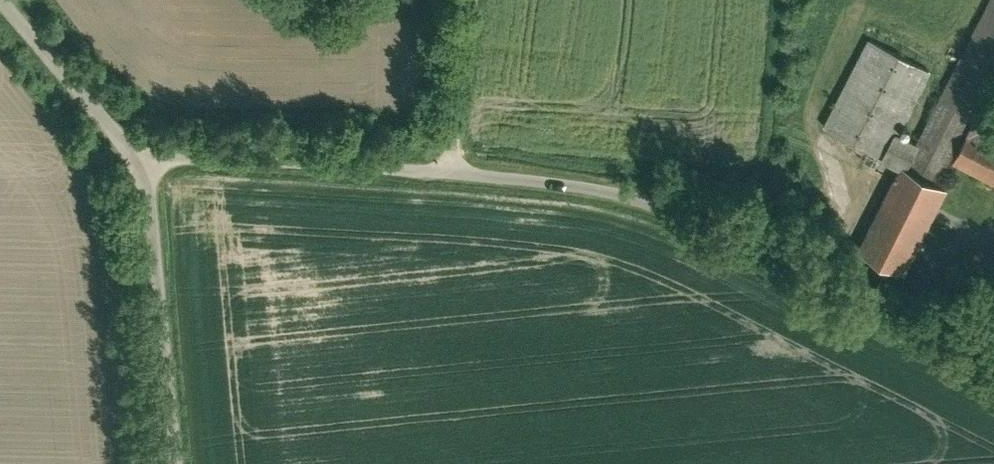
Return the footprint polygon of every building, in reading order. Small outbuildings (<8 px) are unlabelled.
[(939,94),(967,109),(993,123),(993,0),(988,0),(939,94)] [(927,68),(868,38),(825,120),(884,150),(896,126),(927,68)] [(960,123),(967,109),(939,94),(917,137),(904,160),(933,175),(944,154),(960,123)] [(960,123),(944,154),(993,180),(993,140),(960,123)] [(904,160),(917,137),(896,126),(884,150),(904,160)] [(899,163),(857,245),(902,269),(945,187),(899,163)]
